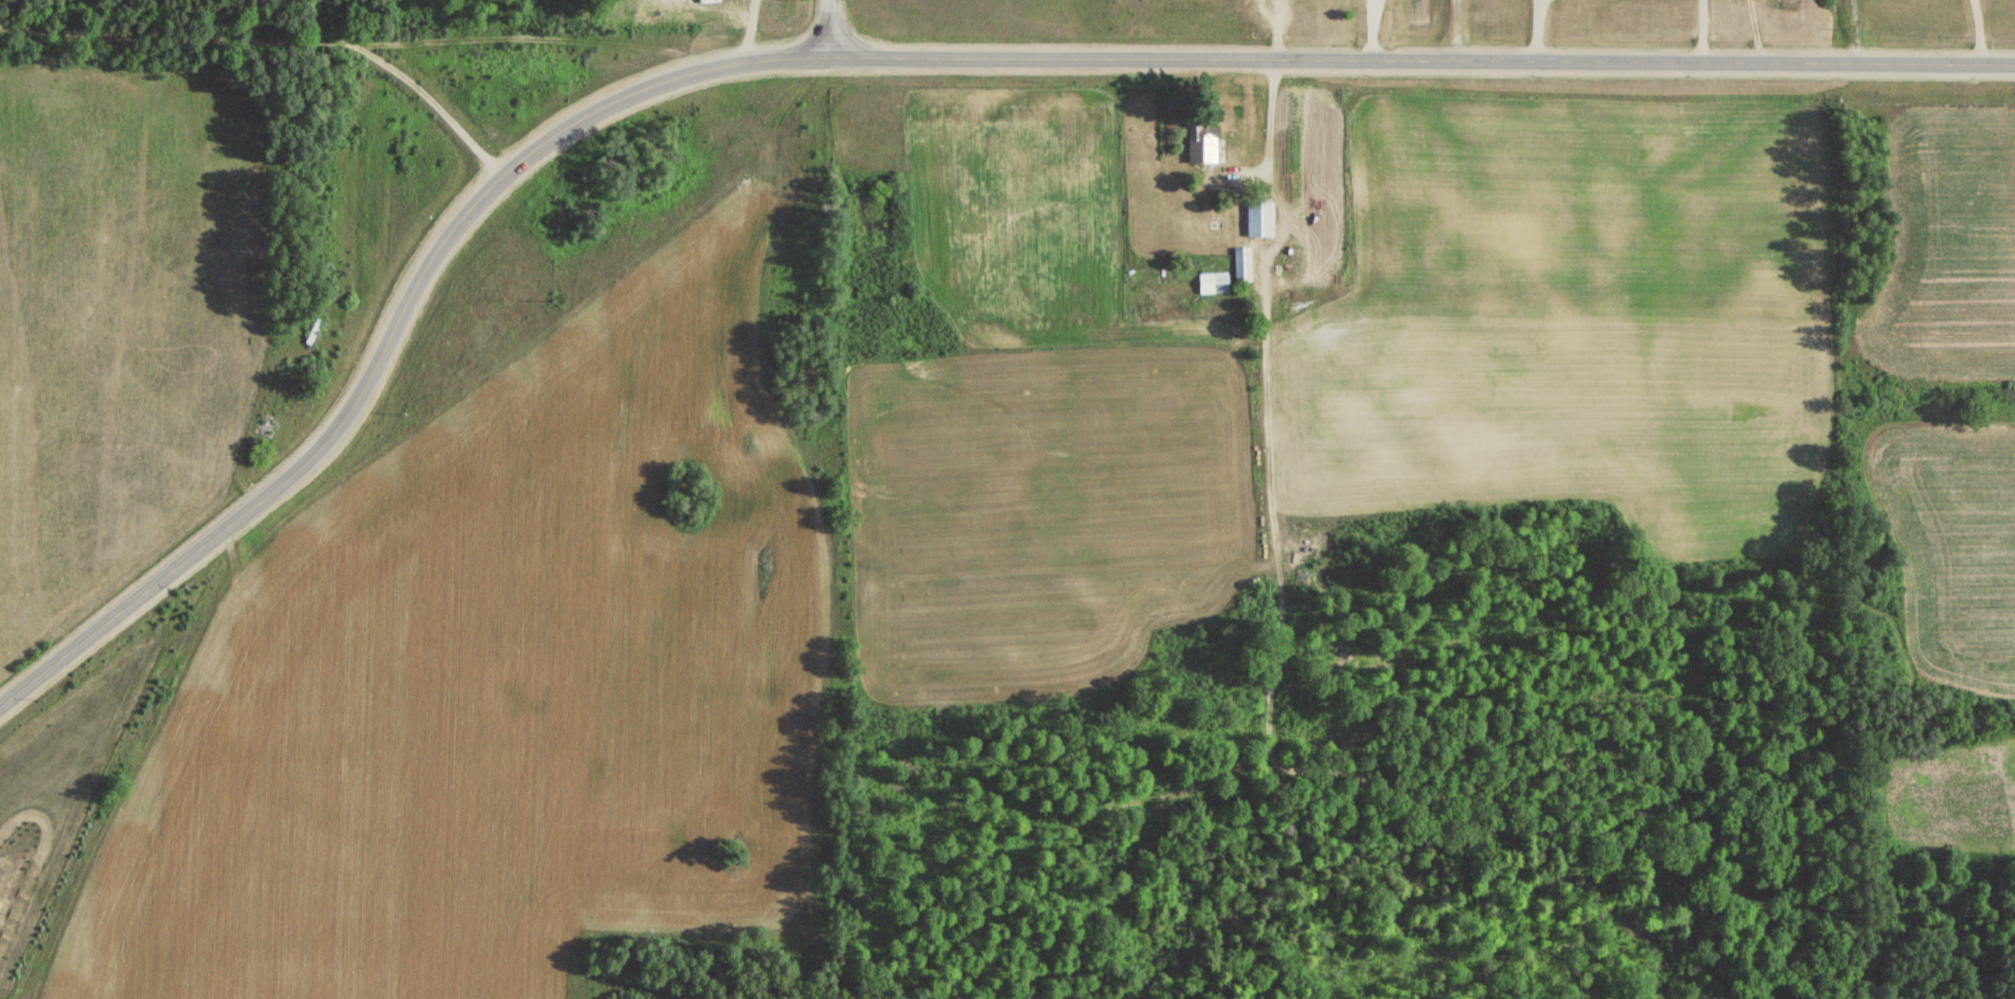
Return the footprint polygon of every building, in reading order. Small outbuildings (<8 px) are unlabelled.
[(1185,124),(1185,163),(1215,163),(1215,124),(1185,124)] [(1270,201),(1244,201),(1244,237),(1270,237),(1270,201)] [(1248,283),(1248,247),(1231,247),(1231,283),(1248,283)] [(1226,274),(1195,274),(1195,294),(1226,294),(1226,274)]
